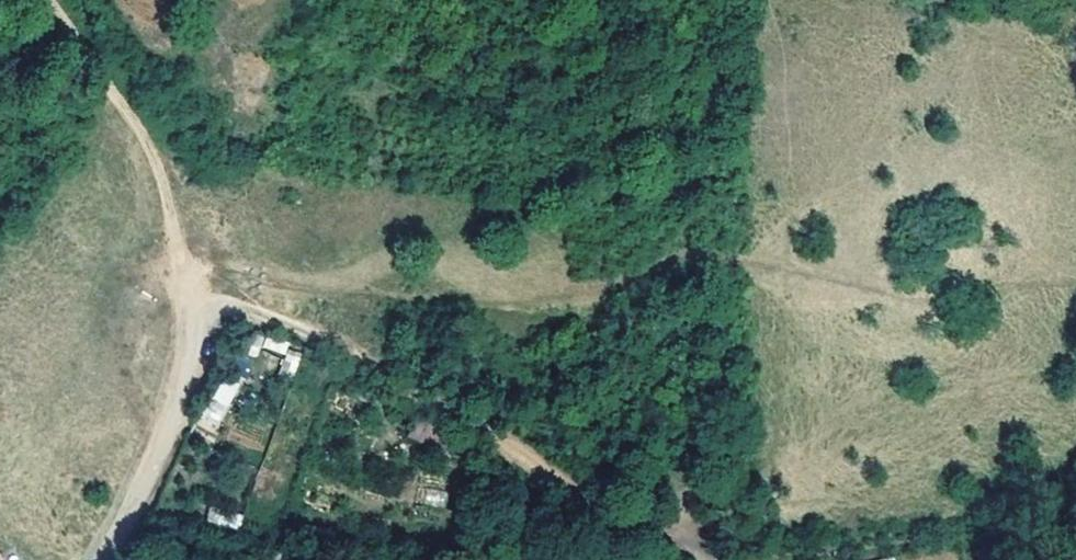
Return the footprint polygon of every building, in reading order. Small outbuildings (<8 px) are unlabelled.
[(281,372),(295,374),(299,353),(284,350),(281,372)] [(221,378),(197,423),(214,432),(237,387),(221,378)] [(411,435),(428,444),(430,439),(439,443),(442,445),(449,434),(447,433),(420,418),(411,435)] [(435,451),(439,443),(430,439),(428,444),(427,446),(435,451)]
